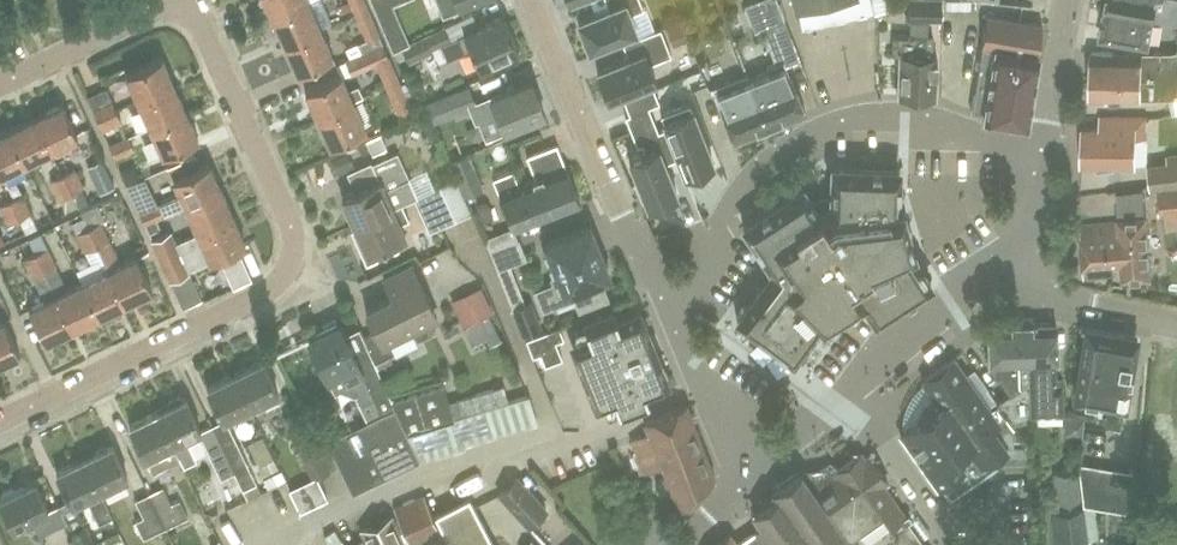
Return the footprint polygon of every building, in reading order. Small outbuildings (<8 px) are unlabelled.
[(308,0),(265,0),(273,17),(309,1),(308,0)] [(369,7),(366,0),(350,0),(355,13),(369,7)] [(460,2),(460,4),(469,0),(438,0),(442,10),(460,2)] [(636,30),(630,14),(643,8),(640,0),(606,0),(609,7),(577,19),(589,49),(636,30)] [(768,127),(805,113),(792,79),(791,79),(785,65),(799,60),(792,42),(785,19),(778,0),(755,0),(744,5),(754,31),(762,28),(775,62),(768,65),(770,71),(749,79),(768,127)] [(888,5),(887,0),(793,0),(794,6),(798,6),(802,25),(830,18),(838,16),(838,18),(873,10),(872,4),(888,5)] [(908,19),(910,19),(928,18),(941,19),(940,0),(908,0),(908,19)] [(1176,22),(1176,0),(1107,0),(1106,8),(1153,17),(1153,18),(1176,22)] [(285,44),(321,28),(309,1),(273,17),(285,44)] [(351,58),(384,44),(369,7),(355,13),(366,38),(346,46),(350,57),(351,58)] [(1153,18),(1153,17),(1106,8),(1101,35),(1148,43),(1153,18)] [(1027,121),(1043,24),(987,15),(972,109),(986,111),(986,114),(1027,121)] [(446,26),(402,47),(406,56),(408,62),(431,52),(430,49),(440,45),(447,60),(471,50),(479,67),(518,49),(504,16),(480,27),(452,39),(446,26)] [(321,28),(285,44),(297,71),(333,56),(321,28)] [(608,98),(656,80),(651,67),(670,60),(658,29),(623,43),(628,57),(597,69),(608,98)] [(894,34),(893,53),(900,54),(899,95),(901,95),(936,96),(938,55),(932,55),(932,49),(932,35),(928,35),(909,34),(894,34)] [(386,87),(400,81),(384,44),(351,58),(350,57),(345,59),(345,60),(336,64),(340,73),(349,68),(352,74),(376,63),(386,87)] [(1176,49),(1176,51),(1092,50),(1091,95),(1175,96),(1175,93),(1176,92),(1176,49)] [(138,100),(175,84),(163,57),(126,73),(138,100)] [(317,117),(354,101),(352,98),(362,94),(356,82),(347,86),(341,73),(305,89),(317,117)] [(768,127),(749,79),(749,80),(747,74),(714,87),(735,141),(768,127)] [(469,84),(424,102),(427,111),(433,124),(472,107),(478,121),(486,140),(506,132),(546,115),(531,80),(477,103),(469,84)] [(400,81),(386,87),(397,113),(411,107),(400,81)] [(150,127),(187,112),(175,84),(138,100),(150,127)] [(98,119),(116,110),(105,87),(87,95),(98,119)] [(653,88),(624,99),(630,114),(648,106),(659,102),(653,88)] [(354,101),(317,117),(329,145),(366,129),(354,101)] [(691,103),(664,114),(668,127),(680,156),(679,157),(686,175),(715,164),(691,103)] [(36,118),(51,150),(78,137),(63,105),(36,118)] [(680,156),(668,127),(658,131),(648,106),(630,114),(626,115),(637,146),(642,144),(645,151),(629,158),(647,205),(677,193),(664,162),(679,157),(680,156)] [(116,110),(98,119),(103,130),(121,121),(116,110)] [(187,112),(150,127),(162,155),(199,139),(187,112)] [(1113,167),(1115,163),(1135,164),(1137,116),(1101,115),(1101,127),(1084,126),(1083,162),(1096,163),(1097,170),(1113,167)] [(25,163),(51,150),(36,118),(9,131),(25,163)] [(25,163),(9,131),(0,136),(0,175),(25,163)] [(115,157),(134,148),(128,135),(109,144),(115,157)] [(387,149),(381,135),(367,142),(373,156),(387,149)] [(532,188),(569,173),(557,143),(527,155),(536,178),(529,181),(532,188)] [(1156,185),(1176,183),(1176,152),(1167,153),(1168,160),(1146,162),(1148,185),(1156,185)] [(415,198),(418,197),(398,153),(373,164),(380,181),(343,197),(355,226),(402,204),(415,198)] [(459,179),(467,197),(485,189),(470,153),(451,162),(459,179)] [(100,192),(114,185),(102,159),(87,166),(100,192)] [(157,203),(139,211),(145,224),(157,218),(185,206),(221,190),(209,162),(201,166),(173,178),(179,193),(157,203)] [(899,207),(900,168),(832,165),(831,202),(819,210),(802,185),(744,224),(773,269),(737,316),(794,359),(822,321),(823,323),(862,298),(876,319),(932,283),(911,250),(914,248),(902,206),(899,207)] [(77,205),(78,205),(80,207),(89,202),(81,186),(83,186),(74,168),(62,173),(77,205)] [(537,200),(532,188),(529,181),(518,185),(511,170),(493,177),(513,226),(485,237),(490,250),(518,239),(519,238),(517,238),(514,229),(551,214),(545,197),(537,200)] [(62,173),(50,179),(59,198),(60,198),(66,211),(77,205),(62,173)] [(545,197),(551,214),(581,203),(569,173),(532,188),(537,200),(545,197)] [(439,228),(473,213),(467,197),(459,179),(418,197),(415,198),(421,211),(429,207),(439,228)] [(1157,187),(1159,210),(1176,208),(1176,185),(1157,187)] [(221,190),(185,206),(197,234),(233,218),(221,190)] [(9,199),(18,217),(31,211),(21,193),(9,199)] [(18,217),(9,199),(0,204),(0,211),(6,224),(18,217)] [(400,223),(409,219),(402,204),(355,226),(361,240),(357,242),(367,263),(398,248),(395,242),(406,237),(400,223)] [(1152,276),(1147,213),(1118,216),(1119,222),(1080,226),(1085,277),(1123,273),(1123,278),(1152,276)] [(157,218),(145,224),(149,233),(150,233),(161,228),(157,218)] [(178,243),(158,252),(171,279),(189,271),(189,270),(245,245),(233,218),(197,234),(178,243)] [(101,221),(88,227),(97,245),(110,239),(101,221)] [(579,308),(608,296),(600,278),(609,274),(590,225),(546,243),(559,275),(552,277),(555,283),(536,290),(544,309),(575,297),(579,308)] [(88,227),(76,233),(85,251),(97,245),(88,227)] [(172,229),(152,238),(158,252),(178,243),(172,229)] [(40,232),(28,238),(35,253),(44,272),(57,266),(40,232)] [(518,239),(490,250),(498,269),(526,258),(519,238),(518,239)] [(113,245),(100,251),(109,270),(125,303),(152,290),(136,257),(122,264),(113,245)] [(35,253),(23,259),(32,277),(33,277),(44,272),(35,253)] [(373,358),(375,362),(394,352),(389,342),(429,321),(426,316),(434,311),(410,267),(383,281),(392,297),(365,311),(376,331),(365,337),(359,326),(358,326),(373,358)] [(97,276),(82,283),(98,316),(125,303),(109,270),(97,276)] [(175,281),(185,303),(205,295),(196,272),(175,281)] [(68,290),(55,296),(71,329),(98,316),(82,283),(68,290)] [(485,283),(455,297),(468,325),(498,310),(485,283)] [(45,301),(28,309),(44,342),(71,329),(55,296),(45,301)] [(522,335),(542,328),(531,300),(511,308),(522,335)] [(574,330),(579,342),(575,343),(575,342),(573,343),(597,402),(597,401),(602,399),(608,415),(648,398),(644,389),(665,380),(638,314),(617,322),(613,312),(589,322),(590,324),(574,330)] [(501,338),(490,314),(479,320),(487,337),(490,344),(501,338)] [(1032,318),(1013,319),(1013,324),(1013,334),(1020,334),(1021,346),(1035,346),(1036,363),(1030,363),(1030,413),(1031,413),(1064,412),(1063,379),(1056,378),(1055,363),(1056,363),(1055,322),(1037,323),(1032,318)] [(20,355),(4,321),(0,323),(0,364),(20,355)] [(373,358),(358,326),(343,334),(338,324),(306,339),(327,380),(329,379),(334,391),(340,388),(352,392),(366,422),(366,423),(396,409),(392,400),(374,363),(375,362),(373,358)] [(1031,427),(1031,413),(1030,413),(1030,363),(1036,363),(1035,346),(1021,346),(1020,334),(1013,334),(1013,324),(987,325),(988,365),(994,365),(994,371),(1008,391),(996,399),(1015,426),(1031,427)] [(537,367),(545,364),(562,357),(555,342),(563,338),(559,326),(526,339),(537,367)] [(1124,404),(1127,385),(1136,335),(1087,326),(1074,394),(1069,430),(1082,431),(1084,416),(1085,416),(1085,410),(1081,410),(1083,396),(1124,404)] [(997,418),(954,357),(923,379),(931,391),(928,394),(923,399),(919,405),(917,410),(915,417),(915,422),(908,427),(901,432),(939,486),(942,484),(950,497),(1002,461),(1026,460),(1026,435),(1020,435),(1005,413),(997,418)] [(235,374),(250,406),(278,393),(262,361),(235,374)] [(223,420),(250,406),(235,374),(207,388),(223,420)] [(500,404),(509,401),(502,387),(477,394),(476,392),(449,400),(445,384),(392,400),(396,409),(408,436),(428,430),(443,426),(457,421),(455,418),(471,413),(482,410),(486,408),(500,404)] [(530,395),(515,400),(524,428),(538,423),(530,395)] [(158,412),(184,467),(196,461),(189,445),(201,439),(198,433),(200,431),(185,399),(183,400),(179,396),(169,401),(169,407),(158,412)] [(515,400),(509,401),(500,404),(509,432),(524,428),(515,400)] [(715,478),(686,403),(645,421),(649,431),(631,439),(645,474),(664,466),(681,509),(715,478)] [(500,404),(486,408),(494,437),(509,432),(500,404)] [(329,470),(318,446),(300,407),(283,415),(312,478),(317,476),(329,470)] [(486,408),(482,410),(471,413),(479,441),(494,437),(486,408)] [(351,493),(417,462),(420,461),(408,436),(396,409),(366,423),(366,422),(325,441),(326,442),(318,446),(329,470),(338,466),(351,493)] [(183,467),(184,467),(158,412),(129,425),(145,458),(152,472),(179,459),(183,467)] [(457,421),(466,445),(479,441),(471,413),(455,418),(457,421)] [(450,452),(467,447),(466,445),(457,421),(443,426),(450,452)] [(223,447),(240,484),(241,484),(247,495),(260,489),(229,425),(215,432),(223,447)] [(443,426),(428,430),(436,456),(450,452),(443,426)] [(428,430),(408,436),(420,461),(436,456),(428,430)] [(262,474),(278,467),(262,435),(248,442),(259,465),(258,465),(262,474)] [(84,458),(112,516),(100,490),(127,478),(112,446),(84,458)] [(231,489),(240,484),(223,447),(208,454),(220,479),(225,477),(231,489)] [(884,484),(888,481),(870,455),(866,457),(862,452),(837,469),(836,470),(840,475),(816,492),(808,479),(802,470),(778,486),(782,492),(754,512),(762,524),(755,529),(766,544),(926,544),(884,484)] [(112,516),(84,458),(56,472),(69,500),(58,505),(66,523),(78,544),(95,544),(74,503),(86,497),(98,522),(112,516)] [(1096,506),(1103,465),(1077,461),(1077,468),(1080,500),(1081,503),(1096,506)] [(836,470),(837,469),(833,462),(808,479),(816,492),(840,475),(836,470)] [(1110,508),(1118,468),(1103,465),(1096,506),(1110,508)] [(1077,468),(1052,471),(1056,503),(1080,500),(1077,468)] [(1110,508),(1124,511),(1132,471),(1118,468),(1110,508)] [(547,509),(518,477),(500,493),(529,525),(547,509)] [(58,505),(47,510),(34,482),(17,491),(12,487),(3,492),(3,497),(0,499),(0,500),(14,528),(31,520),(39,535),(66,523),(58,505)] [(149,492),(166,527),(176,522),(178,527),(189,522),(187,516),(188,516),(180,499),(171,503),(162,486),(149,492)] [(144,537),(166,527),(149,492),(135,499),(143,516),(135,521),(144,537)] [(410,543),(440,530),(425,495),(395,508),(410,543)] [(492,538),(490,538),(468,497),(436,514),(453,544),(457,544),(460,543),(461,544),(496,544),(492,538)] [(1083,505),(1049,509),(1054,544),(1089,544),(1088,538),(1083,505)] [(393,516),(361,531),(367,544),(406,544),(393,516)] [(731,533),(717,544),(740,544),(731,533)]
